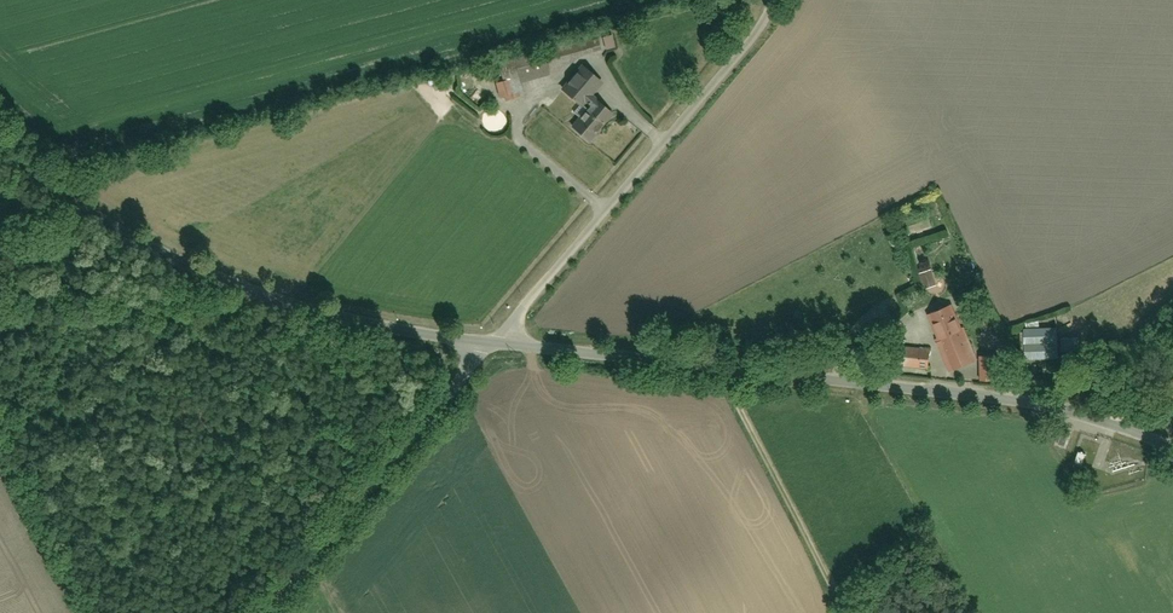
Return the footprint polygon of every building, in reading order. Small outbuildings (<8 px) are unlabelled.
[(549,74),(547,67),(603,52),(599,37),(543,52),(542,50),(504,60),(510,84),(549,74)] [(581,104),(587,108),(570,131),(590,145),(613,114),(587,95),(597,81),(577,67),(555,98),(575,113),(581,104)] [(447,77),(432,81),(435,91),(449,87),(447,77)] [(918,270),(923,288),(938,284),(933,266),(918,270)] [(901,301),(907,315),(922,308),(916,294),(901,301)] [(955,305),(928,315),(948,369),(975,359),(955,305)] [(1029,328),(1029,346),(1057,346),(1057,328),(1029,328)] [(898,346),(895,367),(927,371),(930,350),(898,346)] [(977,356),(977,381),(998,381),(998,357),(977,356)] [(423,379),(428,383),(437,374),(433,370),(423,379)]
